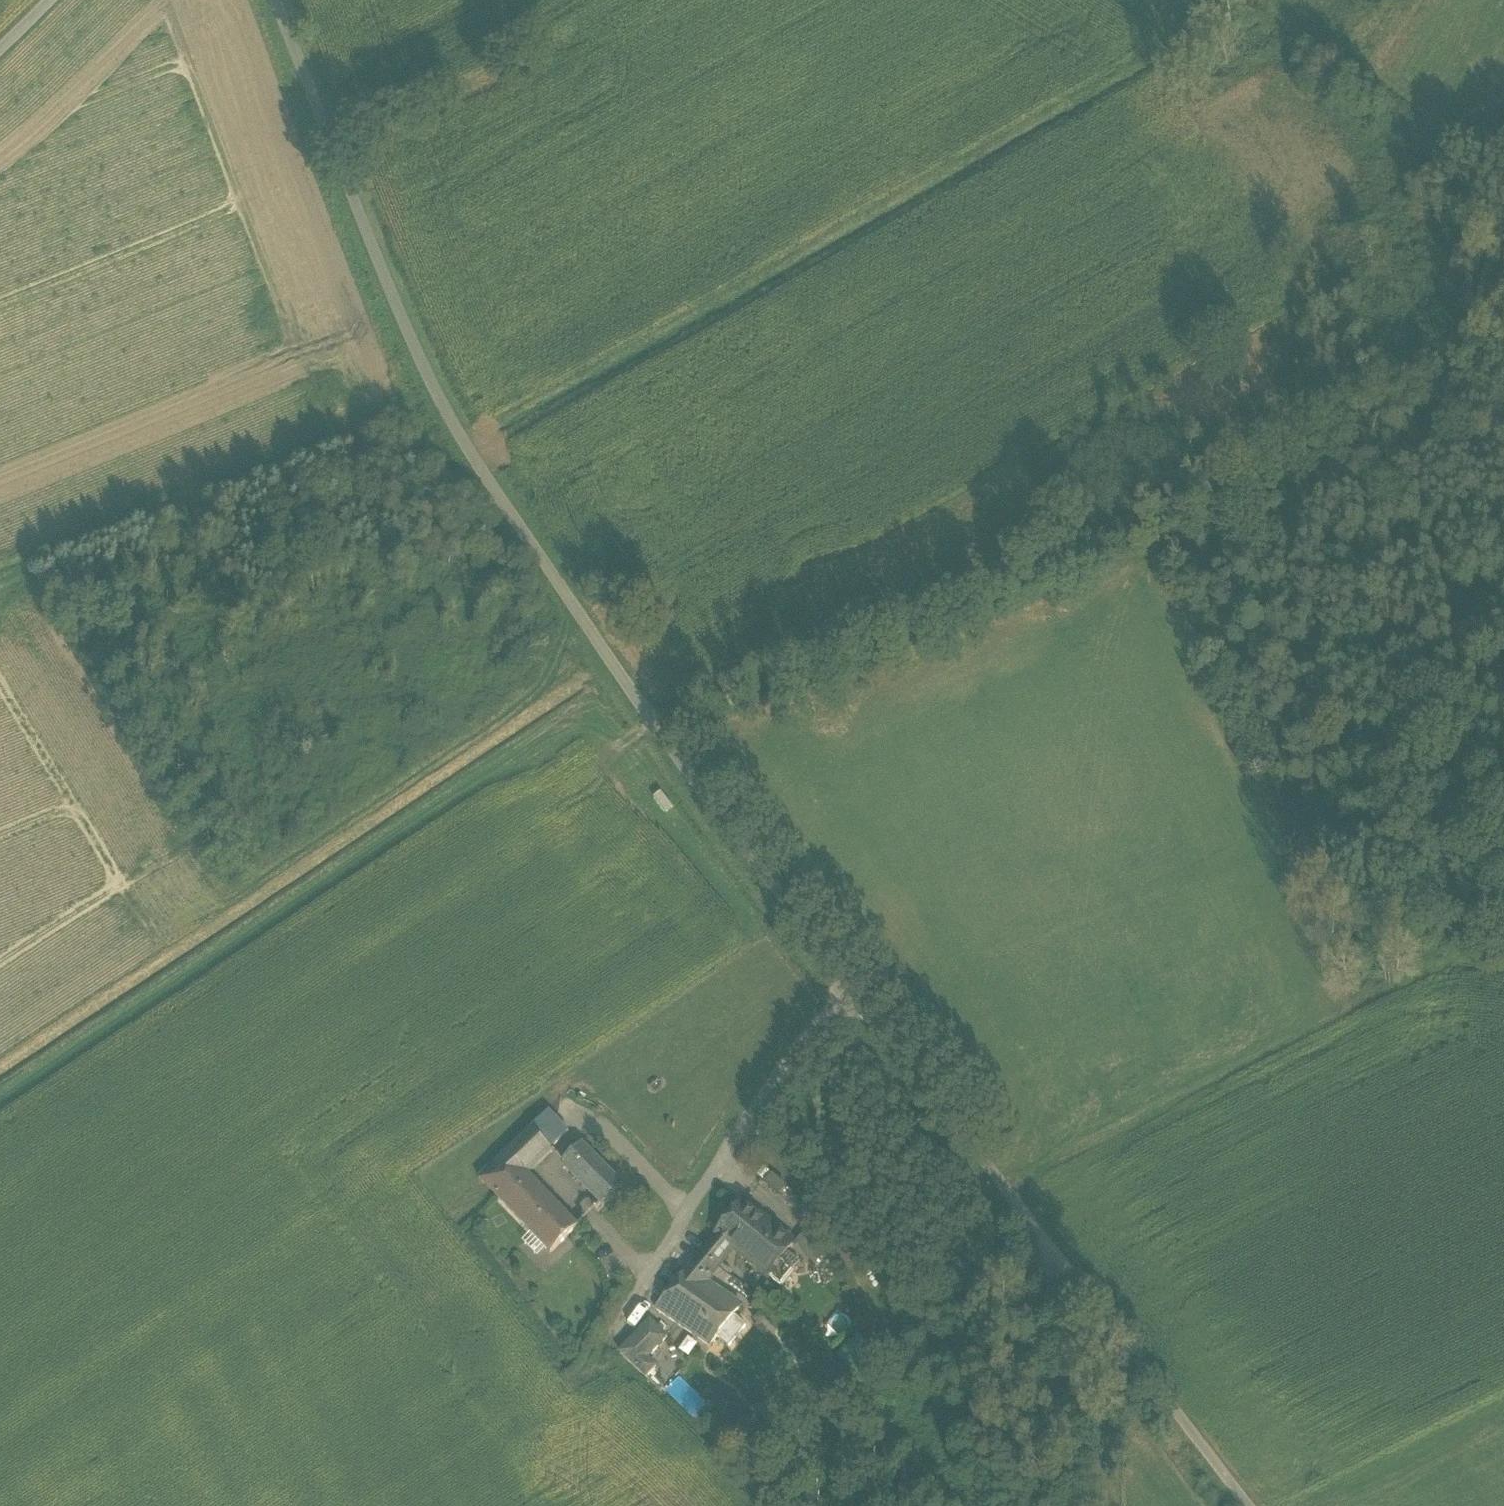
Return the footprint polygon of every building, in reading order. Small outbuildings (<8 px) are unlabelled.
[(569,1131),(549,1111),(531,1128),(551,1149),(569,1131)] [(531,1128),(479,1178),(500,1200),(528,1174),(552,1150),(551,1149),(531,1128)] [(621,1185),(582,1144),(563,1163),(602,1203),(621,1185)] [(578,1226),(528,1174),(500,1200),(551,1253),(578,1226)] [(792,1245),(743,1204),(718,1234),(733,1246),(767,1275),(780,1260),(792,1245)] [(698,1217),(690,1227),(707,1241),(715,1231),(698,1217)] [(811,1230),(796,1248),(817,1265),(832,1247),(811,1230)] [(733,1246),(718,1234),(701,1254),(716,1266),(733,1246)] [(716,1266),(701,1254),(693,1264),(710,1274),(716,1266)] [(780,1260),(767,1275),(781,1287),(794,1272),(780,1260)] [(710,1274),(693,1264),(656,1310),(708,1345),(716,1336),(733,1316),(740,1307),(708,1282),(712,1276),(710,1274)] [(733,1316),(716,1336),(722,1342),(739,1321),(733,1316)] [(858,1335),(839,1352),(853,1367),(872,1349),(858,1335)] [(643,1350),(634,1360),(651,1376),(660,1366),(643,1350)]
